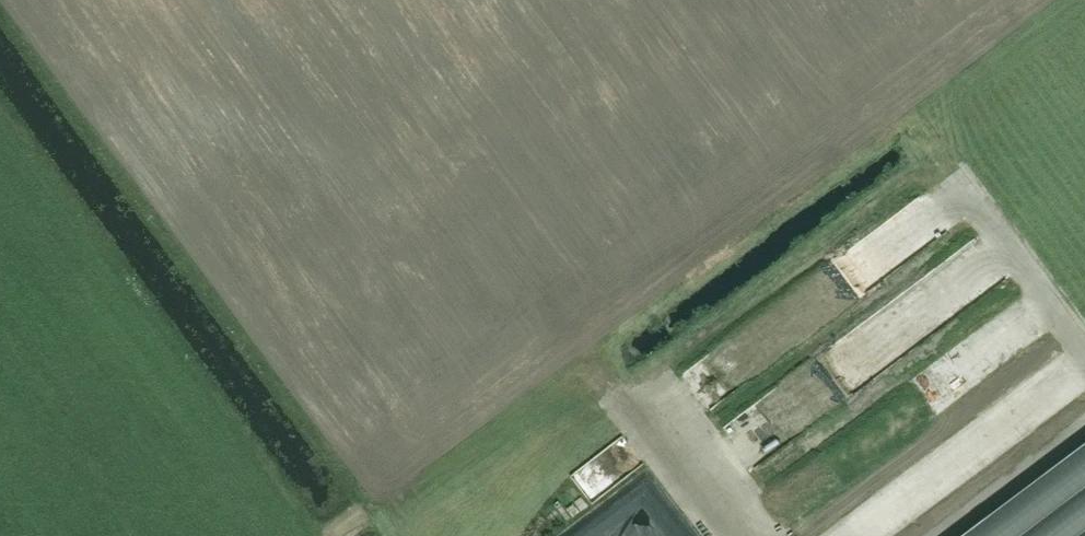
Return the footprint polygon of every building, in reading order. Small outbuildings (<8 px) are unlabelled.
[(966,535),(1084,535),(1084,447),(966,535)]
